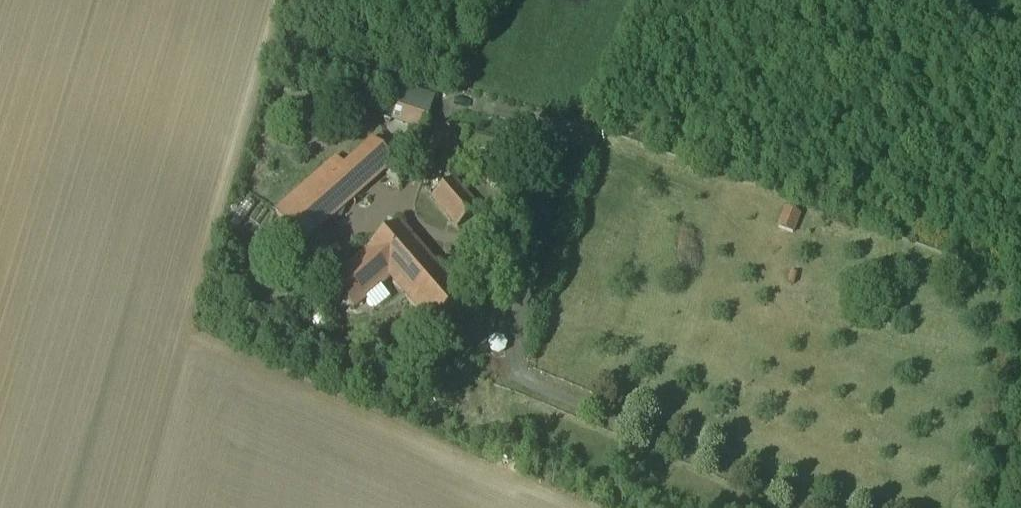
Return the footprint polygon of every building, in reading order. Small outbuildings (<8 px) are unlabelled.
[(336,158),(275,212),(302,243),(392,163),(374,142),(345,168),(336,158)] [(478,210),(452,180),(432,197),(458,227),(478,210)] [(786,207),(778,227),(797,234),(805,214),(786,207)] [(302,243),(275,212),(263,222),(290,253),(302,243)] [(437,270),(398,225),(367,251),(368,252),(331,283),(353,308),(390,277),(406,296),(437,270)] [(463,300),(437,270),(406,296),(432,326),(463,300)]
